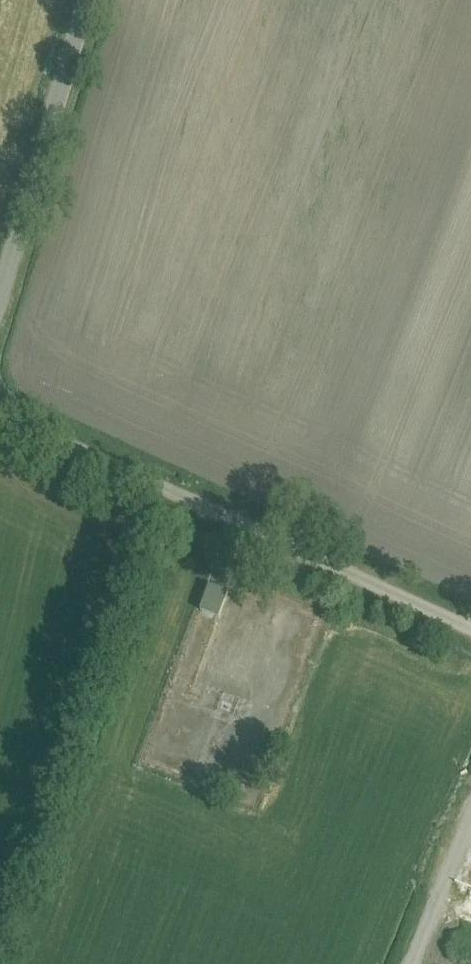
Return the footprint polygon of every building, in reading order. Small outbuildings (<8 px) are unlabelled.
[(218,610),(223,581),(190,575),(185,604),(218,610)]
